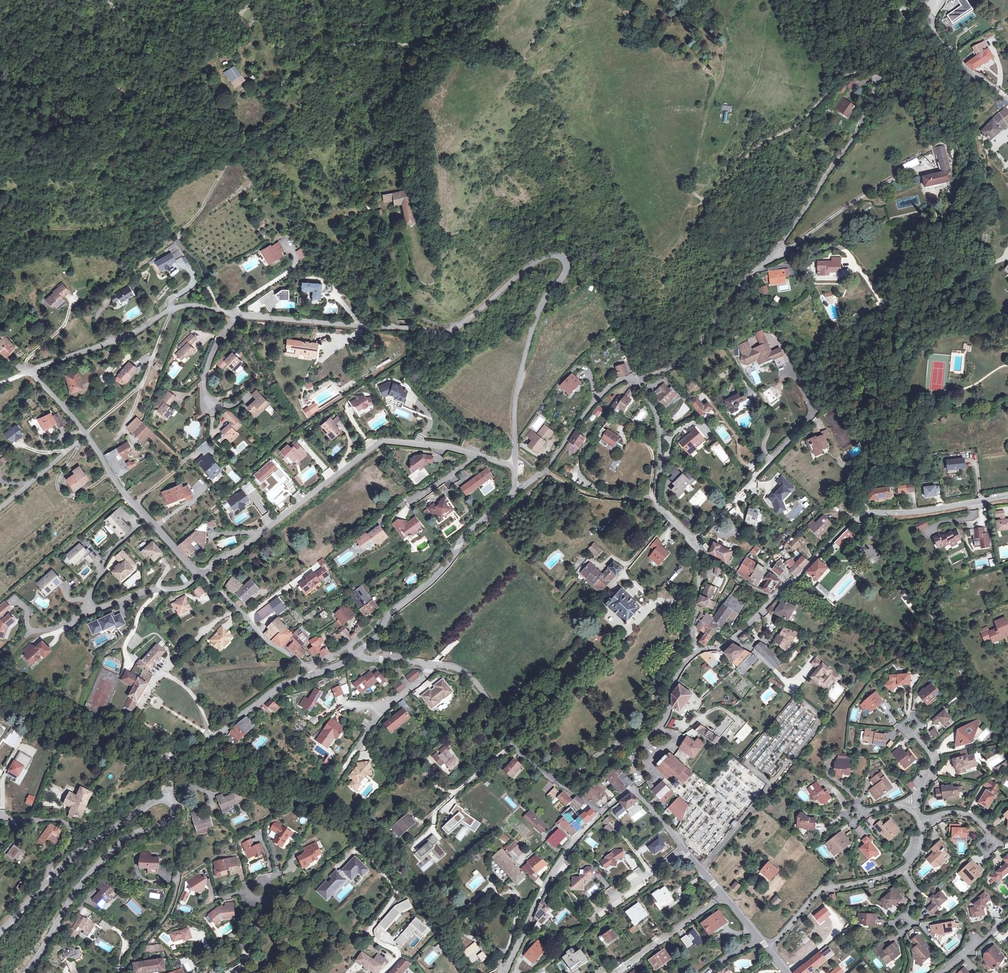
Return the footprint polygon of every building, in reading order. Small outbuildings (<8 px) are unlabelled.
[(967,0),(958,0),(963,6),(948,16),(953,24),(973,10),(967,0)] [(974,50),(972,52),(976,58),(969,63),(967,64),(973,71),(982,65),(993,58),(984,43),(973,48),(974,50)] [(234,66),(225,73),(236,88),(245,80),(234,66)] [(845,94),(841,91),(838,93),(837,94),(836,95),(842,100),(845,94)] [(841,109),(837,106),(829,117),(833,120),(841,109)] [(992,119),(988,126),(986,124),(984,126),(986,127),(982,132),(990,141),(1001,131),(1000,130),(1006,126),(1007,126),(1007,112),(1006,110),(1005,108),(1005,107),(1003,109),(992,119)] [(851,116),(841,109),(833,120),(837,123),(838,121),(845,126),(851,116)] [(934,154),(937,154),(942,173),(923,178),(925,187),(951,181),(950,170),(943,146),(932,149),(933,150),(934,154)] [(400,196),(400,192),(383,196),(384,202),(394,200),(401,199),(400,196)] [(400,196),(401,199),(402,204),(406,225),(415,223),(409,195),(400,196)] [(279,256),(278,254),(281,252),(282,251),(278,244),(270,249),(269,248),(261,253),(263,256),(264,256),(269,263),(275,259),(279,256)] [(302,249),(297,252),(301,258),(306,255),(302,249)] [(170,254),(156,262),(160,269),(164,267),(165,268),(169,266),(171,265),(170,264),(174,261),(183,257),(179,250),(170,254)] [(278,254),(279,256),(275,259),(276,260),(283,256),(281,252),(278,254)] [(816,266),(815,268),(816,268),(816,269),(817,269),(817,275),(824,275),(824,272),(828,272),(840,272),(841,258),(832,258),(832,262),(817,262),(818,265),(817,265),(816,266)] [(775,270),(768,271),(769,279),(769,282),(770,285),(776,284),(786,282),(784,273),(774,274),(774,273),(775,273),(775,270)] [(320,300),(321,284),(301,282),(301,290),(312,291),(311,299),(320,300)] [(134,294),(128,285),(109,296),(113,301),(117,299),(120,303),(134,294)] [(759,289),(762,296),(770,292),(767,285),(759,289)] [(58,306),(60,308),(64,304),(60,300),(65,295),(58,287),(49,295),(51,296),(44,302),(48,307),(52,305),(55,308),(58,306)] [(274,306),(275,303),(284,295),(289,295),(288,290),(282,290),(275,294),(272,290),(259,300),(262,305),(265,303),(270,309),(274,306)] [(289,300),(289,295),(284,295),(275,303),(274,306),(270,309),(265,303),(264,304),(270,311),(276,307),(276,304),(281,300),(289,300)] [(9,347),(11,345),(1,334),(0,335),(0,338),(9,347)] [(176,354),(179,357),(183,354),(185,356),(186,357),(190,354),(195,350),(189,345),(188,344),(190,342),(191,343),(193,341),(189,336),(181,344),(183,347),(182,348),(176,354)] [(766,344),(767,344),(764,336),(758,339),(761,346),(766,344)] [(0,338),(0,356),(3,357),(11,349),(9,347),(0,338)] [(305,352),(305,354),(305,355),(315,356),(317,344),(288,341),(287,355),(298,356),(299,353),(299,352),(305,352)] [(747,343),(739,346),(747,364),(758,360),(759,364),(773,358),(771,353),(766,344),(761,346),(751,351),(747,343)] [(780,349),(771,353),(773,358),(774,360),(783,356),(780,349)] [(232,353),(225,361),(219,366),(222,370),(228,364),(234,370),(242,363),(232,353)] [(219,366),(225,361),(221,357),(215,363),(219,366)] [(130,374),(131,375),(137,369),(128,361),(117,374),(124,380),(128,376),(130,374)] [(6,375),(9,371),(0,364),(0,371),(6,375)] [(625,376),(629,375),(625,364),(616,367),(620,377),(625,376)] [(109,365),(95,381),(97,383),(98,383),(113,368),(110,365),(109,365)] [(756,370),(751,372),(756,384),(761,382),(756,370)] [(82,389),(76,372),(65,375),(71,392),(82,389)] [(579,382),(572,375),(561,386),(570,394),(574,390),(572,389),(579,382)] [(239,385),(235,381),(222,386),(225,393),(236,388),(239,385)] [(389,381),(380,386),(384,396),(389,393),(395,395),(395,397),(399,398),(398,400),(403,401),(404,401),(406,397),(404,397),(407,389),(401,387),(402,386),(393,382),(393,383),(389,381)] [(670,390),(664,384),(661,387),(664,390),(657,397),(664,405),(668,401),(669,402),(671,400),(672,399),(670,397),(671,395),(668,392),(670,390)] [(623,398),(614,411),(618,414),(621,410),(624,411),(631,401),(628,399),(633,392),(629,390),(623,398)] [(165,394),(171,399),(174,396),(167,391),(165,394)] [(257,399),(261,395),(257,391),(253,394),(257,399)] [(738,403),(746,399),(743,393),(726,401),(731,413),(738,410),(737,408),(738,406),(738,403)] [(171,399),(165,394),(160,401),(163,403),(157,411),(166,417),(169,413),(172,409),(167,406),(166,405),(168,403),(169,404),(172,400),(171,399)] [(248,407),(253,414),(258,409),(260,411),(263,408),(265,409),(270,405),(261,395),(257,399),(248,407)] [(350,401),(353,404),(354,404),(358,409),(361,406),(364,407),(367,405),(367,403),(371,402),(370,397),(365,398),(363,395),(361,396),(360,395),(350,401)] [(614,411),(623,398),(620,396),(616,402),(615,402),(610,409),(614,411)] [(321,407),(314,397),(311,399),(318,409),(321,407)] [(708,403),(703,407),(702,404),(696,397),(690,402),(702,416),(707,412),(708,413),(713,409),(708,403)] [(277,413),(270,405),(265,409),(272,417),(277,413)] [(592,413),(596,417),(603,409),(599,405),(592,413)] [(231,422),(228,425),(222,431),(224,433),(226,435),(230,440),(237,434),(235,431),(240,425),(237,421),(238,420),(233,415),(230,412),(226,417),(228,419),(231,422)] [(52,416),(50,413),(37,419),(43,430),(55,423),(58,428),(63,425),(57,413),(52,416)] [(132,432),(142,422),(136,417),(126,427),(132,432)] [(195,420),(194,418),(183,427),(181,440),(193,441),(194,440),(196,439),(197,437),(198,434),(199,432),(199,429),(198,426),(198,423),(197,421),(195,420)] [(321,427),(323,429),(326,432),(327,431),(333,437),(334,435),(335,436),(338,433),(340,431),(334,424),(335,423),(333,421),(331,418),(321,427)] [(147,427),(142,422),(132,432),(140,441),(150,430),(147,427)] [(527,436),(532,440),(528,445),(537,452),(546,442),(542,439),(545,434),(549,437),(553,432),(545,425),(537,435),(531,430),(527,436)] [(11,435),(14,439),(21,434),(15,426),(8,431),(11,435)] [(326,432),(323,429),(322,430),(330,439),(333,437),(327,431),(326,432)] [(157,437),(150,430),(140,441),(142,443),(149,436),(154,440),(157,437)] [(602,439),(607,432),(604,430),(602,432),(601,434),(599,437),(602,439)] [(608,430),(607,432),(602,439),(604,440),(603,441),(604,442),(603,443),(607,445),(608,444),(615,449),(621,439),(608,430)] [(704,440),(696,430),(692,434),(690,436),(691,438),(688,440),(686,438),(680,443),(684,448),(685,447),(691,454),(696,449),(693,446),(699,441),(700,443),(704,440)] [(582,443),(582,442),(585,438),(576,432),(569,442),(579,448),(582,443)] [(8,437),(7,438),(11,443),(22,435),(21,434),(14,439),(11,435),(8,437)] [(815,437),(807,441),(811,450),(813,453),(814,452),(816,456),(822,453),(820,450),(823,449),(828,447),(825,439),(823,435),(818,437),(818,438),(816,439),(815,437)] [(122,445),(105,456),(117,476),(137,464),(135,461),(130,463),(129,461),(125,464),(122,460),(128,456),(126,453),(132,450),(126,440),(120,443),(122,445)] [(291,447),(290,446),(289,446),(287,444),(280,451),(285,456),(287,454),(293,461),(297,457),(298,456),(297,455),(303,449),(298,444),(298,443),(296,443),(291,447)] [(305,452),(303,449),(297,455),(298,456),(297,457),(298,458),(301,459),(305,454),(305,452)] [(201,465),(211,456),(207,452),(197,461),(201,465)] [(845,461),(852,457),(849,452),(842,456),(845,461)] [(422,463),(424,466),(426,465),(427,462),(433,463),(434,455),(421,453),(421,455),(418,454),(416,456),(415,454),(411,458),(412,459),(411,468),(414,471),(417,469),(418,468),(418,466),(422,463)] [(214,460),(211,456),(201,465),(206,472),(207,472),(209,474),(208,475),(211,479),(216,475),(214,473),(220,468),(213,461),(214,460)] [(610,470),(616,472),(619,460),(613,459),(610,470)] [(947,470),(965,468),(964,459),(947,460),(947,470)] [(255,475),(258,479),(260,477),(263,479),(272,471),(274,472),(280,478),(284,475),(270,460),(255,475)] [(64,476),(74,489),(84,482),(87,479),(78,466),(64,476)] [(487,468),(474,477),(480,485),(493,475),(492,474),(490,471),(487,468)] [(260,477),(258,479),(261,483),(274,472),(272,471),(263,479),(260,477)] [(682,475),(677,471),(672,476),(669,479),(674,483),(673,484),(675,486),(672,490),(678,496),(684,491),(682,489),(689,483),(690,484),(694,480),(687,474),(685,477),(683,474),(682,475)] [(772,502),(777,514),(783,511),(781,507),(784,506),(782,501),(790,493),(788,491),(792,487),(782,476),(776,482),(781,487),(778,490),(777,489),(768,498),(772,502)] [(480,485),(474,477),(471,480),(472,481),(472,483),(472,484),(471,485),(474,489),(480,485)] [(472,481),(471,480),(462,487),(467,494),(474,489),(471,485),(472,484),(472,483),(472,481)] [(263,490),(267,485),(263,481),(259,485),(263,490)] [(84,482),(74,489),(72,490),(74,492),(85,483),(84,482)] [(181,489),(180,485),(163,492),(167,503),(185,496),(186,500),(192,498),(187,486),(181,489)] [(936,496),(935,491),(939,490),(938,486),(935,487),(935,486),(924,487),(925,497),(936,496)] [(889,487),(870,490),(869,500),(870,500),(890,497),(889,487)] [(233,499),(229,501),(235,509),(238,506),(239,507),(244,503),(243,502),(247,499),(242,492),(237,496),(236,495),(232,498),(233,499)] [(285,498),(281,494),(278,496),(280,498),(274,504),(276,507),(285,498)] [(275,499),(271,503),(273,505),(274,504),(280,498),(278,496),(275,499)] [(437,506),(436,504),(435,503),(428,507),(435,516),(438,514),(442,520),(448,516),(446,515),(448,514),(447,512),(449,511),(450,511),(451,511),(453,510),(454,509),(451,504),(449,502),(449,501),(446,496),(442,499),(442,500),(440,501),(440,504),(437,506)] [(214,506),(210,509),(215,514),(218,510),(214,506)] [(120,518),(124,514),(119,509),(106,520),(109,523),(107,524),(110,528),(112,527),(115,524),(117,527),(114,529),(119,535),(121,534),(122,534),(129,528),(123,521),(123,522),(120,519),(121,519),(120,518)] [(754,510),(749,509),(745,523),(754,525),(758,514),(753,512),(754,510)] [(811,529),(817,535),(821,532),(822,533),(826,530),(824,528),(826,526),(826,527),(830,523),(823,516),(815,524),(811,529)] [(394,523),(402,535),(405,532),(406,534),(409,535),(409,536),(412,536),(423,527),(416,517),(411,521),(407,523),(405,520),(399,519),(394,523)] [(686,528),(690,524),(684,518),(680,522),(686,528)] [(924,520),(914,525),(917,530),(927,525),(924,520)] [(996,521),(998,531),(1007,530),(1007,520),(1005,520),(996,521)] [(357,540),(359,543),(363,543),(365,546),(366,547),(369,545),(370,545),(374,546),(375,543),(379,543),(387,538),(385,535),(386,534),(380,526),(370,533),(367,535),(365,533),(357,540)] [(974,529),(969,529),(970,536),(971,542),(974,541),(975,547),(981,546),(981,547),(990,546),(987,527),(983,527),(984,530),(975,531),(974,529)] [(849,540),(854,535),(848,530),(847,529),(834,542),(839,547),(847,538),(849,540)] [(939,534),(933,537),(938,548),(944,545),(945,546),(950,544),(951,547),(957,544),(956,541),(961,539),(957,530),(952,532),(951,531),(945,534),(944,533),(939,536),(939,534)] [(178,545),(177,546),(185,555),(189,552),(190,553),(191,553),(193,552),(193,551),(192,550),(193,549),(192,547),(196,544),(197,542),(204,544),(207,534),(197,531),(180,543),(180,542),(179,542),(178,543),(177,544),(178,545)] [(788,544),(795,550),(800,544),(794,539),(788,544)] [(655,551),(660,545),(661,543),(657,540),(651,547),(655,551)] [(154,558),(162,552),(154,542),(148,547),(148,546),(142,551),(145,555),(149,552),(154,558)] [(594,543),(589,549),(596,556),(602,551),(594,543)] [(732,552),(730,551),(729,552),(720,548),(720,547),(714,543),(710,551),(709,553),(721,559),(726,564),(732,552)] [(74,562),(82,554),(86,551),(80,544),(68,555),(74,562)] [(791,554),(795,550),(788,544),(788,545),(786,548),(785,549),(791,554)] [(669,553),(660,545),(655,551),(649,558),(657,564),(661,560),(662,561),(669,553)] [(758,553),(758,552),(759,550),(755,547),(750,552),(755,556),(755,555),(756,556),(758,553)] [(132,568),(131,568),(135,564),(130,558),(130,559),(123,550),(116,556),(122,563),(120,565),(120,564),(116,567),(117,568),(114,570),(117,574),(116,575),(120,580),(132,569),(132,568)] [(154,558),(153,559),(156,562),(166,554),(163,551),(162,552),(154,558)] [(88,554),(86,556),(90,561),(95,557),(91,552),(88,554)] [(773,556),(777,563),(773,569),(772,570),(780,576),(784,571),(779,567),(783,564),(777,554),(773,556)] [(788,554),(783,557),(786,562),(791,559),(789,556),(788,554)] [(802,557),(796,563),(802,568),(808,562),(802,557)] [(586,577),(595,568),(589,563),(588,558),(575,572),(576,572),(581,573),(586,577)] [(738,572),(737,572),(738,573),(749,580),(750,580),(754,572),(756,570),(758,565),(746,558),(742,565),(738,572)] [(791,559),(786,562),(790,568),(795,563),(791,559)] [(816,581),(827,568),(818,560),(807,572),(816,581)] [(604,573),(611,580),(612,580),(616,575),(617,575),(622,569),(614,562),(604,573)] [(802,568),(796,563),(795,564),(791,569),(789,570),(795,577),(802,568)] [(754,572),(750,580),(752,581),(751,582),(757,586),(763,574),(766,570),(762,568),(758,565),(756,570),(754,572)] [(301,583),(305,589),(307,589),(312,586),(313,588),(317,584),(317,583),(330,574),(325,567),(316,573),(314,571),(307,577),(308,578),(301,583)] [(587,578),(585,580),(592,586),(594,584),(603,575),(602,574),(602,573),(598,570),(595,568),(586,577),(587,578)] [(52,571),(39,582),(41,585),(43,583),(45,585),(43,587),(47,592),(60,580),(57,576),(52,571)] [(678,574),(674,571),(664,582),(668,585),(678,574)] [(41,585),(38,588),(45,596),(57,585),(57,586),(65,579),(64,577),(60,573),(57,576),(60,580),(47,592),(43,587),(41,585)] [(611,580),(604,573),(602,574),(603,575),(594,584),(601,591),(611,580)] [(767,577),(766,579),(768,581),(767,582),(763,589),(770,594),(780,581),(775,576),(770,573),(767,577)] [(244,585),(232,577),(224,588),(234,594),(244,585)] [(260,589),(251,580),(236,593),(245,602),(260,589)] [(826,597),(830,593),(819,583),(815,587),(826,597)] [(594,584),(592,586),(599,593),(601,591),(594,584)] [(708,584),(708,585),(714,588),(709,600),(710,601),(712,602),(718,588),(708,584)] [(707,607),(710,601),(709,600),(714,588),(708,585),(707,585),(702,597),(700,596),(697,604),(706,607),(707,607)] [(734,595),(739,587),(737,585),(731,593),(734,595)] [(369,594),(362,586),(351,593),(355,600),(359,606),(360,609),(367,616),(379,607),(369,594)] [(200,598),(205,593),(201,588),(196,593),(200,598)] [(626,624),(627,623),(626,623),(641,607),(621,589),(614,598),(613,597),(611,599),(605,604),(626,622),(625,623),(625,624),(626,624)] [(732,611),(729,616),(735,620),(738,615),(744,605),(738,601),(739,600),(730,594),(723,604),(732,611)] [(277,597),(270,602),(275,609),(278,613),(285,608),(277,597)] [(186,599),(174,604),(180,615),(184,614),(184,615),(188,613),(187,612),(191,610),(186,599)] [(788,621),(797,603),(793,600),(787,599),(785,602),(782,601),(774,613),(788,621)] [(8,626),(12,622),(10,620),(11,617),(8,613),(6,615),(3,612),(9,607),(5,601),(0,605),(0,615),(1,616),(0,617),(0,636),(2,637),(4,631),(6,631),(8,626)] [(263,618),(275,609),(270,602),(258,611),(263,618)] [(335,613),(338,618),(339,619),(344,625),(355,614),(349,607),(351,605),(349,602),(335,613)] [(719,624),(717,627),(719,629),(729,616),(732,611),(723,604),(722,607),(713,619),(719,624)] [(329,614),(325,609),(320,613),(323,618),(329,614)] [(123,620),(120,614),(115,616),(111,617),(110,614),(105,616),(95,621),(99,629),(105,627),(110,628),(110,631),(113,633),(117,628),(116,627),(123,620)] [(705,633),(713,619),(706,614),(704,616),(701,614),(698,619),(701,621),(697,628),(705,633)] [(281,646),(289,638),(289,637),(293,633),(278,618),(268,627),(270,629),(264,634),(266,635),(268,633),(269,634),(272,631),(277,636),(272,640),(281,646)] [(998,628),(989,632),(988,630),(982,633),(985,640),(991,637),(993,642),(1004,638),(1006,637),(1005,633),(1007,632),(1007,626),(1005,618),(995,622),(998,628)] [(705,633),(711,637),(717,627),(719,624),(713,619),(705,633)] [(95,621),(89,623),(93,632),(99,629),(95,621)] [(355,632),(357,634),(366,627),(361,621),(358,624),(359,626),(356,629),(355,630),(355,632)] [(349,631),(345,626),(339,630),(348,641),(352,638),(350,635),(349,631)] [(295,633),(304,642),(313,634),(309,630),(304,632),(299,628),(295,633)] [(779,635),(790,641),(792,642),(797,633),(792,631),(783,628),(779,635)] [(223,629),(219,633),(211,641),(214,644),(213,645),(216,649),(217,648),(220,651),(224,647),(225,648),(227,646),(228,646),(228,644),(230,643),(229,642),(232,638),(229,635),(228,636),(225,633),(226,632),(223,629)] [(268,633),(266,635),(272,640),(277,636),(272,631),(269,634),(268,633)] [(722,631),(720,634),(728,639),(733,636),(722,631)] [(290,637),(300,647),(304,642),(295,633),(290,637)] [(705,646),(711,637),(705,633),(699,641),(705,646)] [(785,650),(790,641),(779,635),(778,634),(774,641),(785,650)] [(289,638),(281,646),(284,648),(286,645),(295,653),(300,647),(290,637),(289,638)] [(315,655),(321,651),(326,647),(324,643),(323,642),(324,641),(321,637),(318,639),(317,637),(310,640),(314,646),(310,649),(315,655)] [(51,649),(42,640),(35,647),(33,649),(29,645),(24,649),(27,653),(25,655),(32,662),(36,659),(40,656),(39,655),(42,653),(45,656),(51,649)] [(780,663),(764,645),(760,643),(754,648),(775,668),(780,663)] [(724,653),(733,644),(721,650),(724,653)] [(738,666),(750,654),(733,644),(724,653),(738,666)] [(157,645),(154,648),(162,655),(165,652),(157,645)] [(300,647),(295,653),(300,658),(306,652),(305,651),(300,647)] [(326,647),(321,651),(323,653),(320,655),(321,657),(329,653),(330,652),(326,647)] [(138,664),(138,665),(143,669),(141,673),(142,673),(144,675),(146,671),(147,672),(162,655),(154,648),(142,661),(138,664)] [(698,655),(708,664),(710,662),(714,659),(708,652),(705,652),(702,653),(700,654),(698,655)] [(750,654),(738,666),(736,668),(742,674),(748,668),(747,668),(756,658),(750,653),(750,654)] [(816,657),(811,664),(818,669),(815,673),(814,673),(810,677),(824,688),(832,679),(835,682),(839,677),(816,657)] [(125,682),(131,673),(131,672),(128,671),(122,680),(125,682)] [(386,681),(378,671),(374,675),(371,671),(363,678),(362,677),(353,684),(361,694),(378,680),(381,685),(386,681)] [(412,671),(406,676),(411,683),(417,678),(412,671)] [(131,673),(125,682),(133,687),(124,707),(132,712),(137,702),(138,703),(148,685),(147,684),(153,675),(148,672),(146,676),(143,681),(139,678),(133,674),(131,673)] [(898,683),(898,685),(909,684),(908,674),(889,675),(890,680),(885,685),(892,691),(896,686),(896,684),(898,683)] [(770,678),(768,681),(779,689),(781,686),(770,678)] [(320,687),(326,685),(323,679),(318,682),(320,687)] [(428,691),(421,696),(429,707),(429,706),(433,704),(436,704),(442,700),(442,701),(444,701),(448,698),(448,696),(447,695),(450,693),(446,688),(448,687),(442,680),(435,685),(436,686),(436,689),(431,692),(429,692),(428,691)] [(677,688),(672,693),(673,694),(672,698),(673,708),(680,711),(692,695),(682,687),(684,684),(678,680),(678,682),(677,688)] [(400,681),(393,686),(398,693),(405,687),(400,681)] [(931,684),(924,690),(921,692),(918,694),(927,705),(931,702),(930,700),(934,696),(938,693),(931,684)] [(337,696),(344,693),(341,686),(334,689),(334,691),(337,696)] [(323,697),(326,693),(317,687),(310,698),(306,695),(301,703),(311,709),(314,704),(318,706),(320,702),(318,700),(321,696),(323,697)] [(868,707),(871,711),(876,706),(877,708),(883,702),(876,693),(864,703),(865,704),(862,706),(865,710),(868,707)] [(273,700),(268,705),(276,712),(282,706),(277,702),(276,703),(273,700)] [(266,710),(268,708),(265,704),(259,709),(265,715),(268,712),(266,710)] [(410,709),(406,704),(403,707),(404,708),(403,709),(387,722),(394,729),(409,716),(406,713),(410,709)] [(946,727),(950,724),(947,721),(951,718),(945,710),(932,721),(935,724),(939,720),(946,727)] [(394,729),(387,722),(384,724),(391,733),(410,718),(409,716),(394,729)] [(698,723),(692,728),(698,732),(707,739),(714,744),(734,721),(729,717),(727,716),(712,734),(698,723)] [(242,739),(254,728),(260,733),(263,730),(259,725),(258,726),(249,718),(234,731),(242,739)] [(328,748),(335,737),(337,739),(340,734),(341,734),(342,733),(341,733),(344,728),(335,723),(332,720),(325,730),(317,740),(328,748)] [(977,728),(972,723),(971,723),(969,725),(967,724),(962,727),(963,728),(962,729),(963,730),(961,732),(958,736),(967,743),(970,740),(971,741),(976,735),(975,734),(976,732),(978,734),(982,730),(979,727),(977,728)] [(698,732),(692,728),(683,735),(686,739),(679,749),(692,756),(693,757),(699,751),(703,744),(697,739),(694,743),(687,737),(691,735),(690,734),(693,732),(696,734),(698,732)] [(871,732),(867,732),(866,741),(869,742),(871,744),(875,744),(875,745),(885,746),(887,735),(873,733),(873,732),(871,732)] [(14,748),(20,736),(13,733),(7,745),(14,748)] [(967,743),(958,736),(956,746),(967,743)] [(440,766),(444,763),(450,770),(457,764),(447,751),(449,749),(446,746),(439,751),(442,755),(435,760),(440,766)] [(909,755),(908,753),(902,746),(894,753),(906,768),(912,763),(913,760),(916,758),(912,753),(909,755)] [(213,749),(206,753),(208,757),(215,752),(213,749)] [(666,757),(665,757),(658,764),(656,767),(666,777),(677,788),(680,784),(682,785),(693,773),(671,754),(670,754),(668,754),(666,757)] [(969,765),(976,763),(974,754),(953,759),(955,768),(957,768),(958,774),(966,772),(966,769),(970,768),(969,765)] [(322,764),(326,767),(332,759),(327,756),(322,764)] [(25,766),(14,760),(7,774),(17,780),(25,766)] [(510,777),(517,770),(517,771),(521,766),(514,760),(504,771),(510,777)] [(840,776),(845,774),(845,772),(849,773),(850,767),(848,766),(849,761),(836,760),(836,764),(835,764),(834,768),(836,768),(836,771),(835,771),(835,776),(840,776)] [(365,775),(371,774),(370,762),(357,763),(358,768),(358,769),(356,768),(349,776),(353,780),(349,785),(351,787),(351,788),(352,789),(353,788),(355,790),(358,786),(358,783),(360,782),(364,777),(365,775)] [(626,788),(632,784),(622,774),(615,767),(605,776),(620,794),(626,788)] [(885,790),(891,786),(882,772),(871,780),(876,786),(875,787),(876,789),(871,792),(875,797),(878,795),(879,797),(886,792),(885,790)] [(662,781),(655,787),(652,790),(659,798),(674,813),(677,816),(682,819),(688,805),(682,799),(673,792),(662,781)] [(642,795),(651,788),(648,785),(646,782),(639,788),(641,793),(641,794),(642,795)] [(988,808),(995,796),(995,795),(1000,786),(992,782),(987,791),(987,790),(980,803),(988,808)] [(593,786),(602,797),(606,794),(597,783),(593,786)] [(824,792),(822,790),(817,783),(808,789),(816,800),(818,799),(821,803),(824,801),(825,802),(828,800),(831,797),(829,794),(830,793),(827,790),(827,791),(824,792)] [(961,791),(960,787),(954,788),(954,785),(943,787),(944,789),(938,790),(939,799),(945,798),(945,797),(950,796),(955,795),(955,797),(960,796),(959,791),(961,791)] [(76,807),(72,815),(74,817),(76,815),(77,815),(79,813),(85,815),(95,791),(93,790),(85,786),(81,795),(73,791),(68,802),(76,807)] [(593,805),(602,797),(593,786),(582,796),(593,805)] [(554,788),(547,795),(552,800),(559,793),(554,788)] [(562,793),(557,798),(567,806),(571,801),(562,793)] [(619,802),(625,810),(639,801),(630,794),(619,802)] [(227,813),(231,810),(230,807),(233,805),(237,803),(234,795),(227,798),(226,796),(223,797),(222,796),(216,798),(223,814),(227,813)] [(584,803),(580,800),(576,797),(571,802),(578,809),(584,803)] [(456,806),(451,813),(453,815),(442,828),(448,835),(461,824),(474,833),(480,824),(462,812),(463,810),(456,806)] [(561,815),(564,818),(569,814),(573,810),(570,807),(568,809),(561,815)] [(591,809),(586,815),(581,820),(585,825),(589,821),(595,815),(592,810),(591,809)] [(575,821),(578,817),(573,810),(569,814),(575,821)] [(192,819),(198,817),(196,811),(190,813),(192,819)] [(798,818),(798,825),(801,825),(801,827),(806,828),(806,827),(808,827),(809,829),(814,830),(815,819),(809,818),(801,811),(796,817),(798,818)] [(584,813),(578,817),(575,821),(581,828),(585,825),(581,820),(586,815),(584,813)] [(677,816),(674,813),(666,822),(669,825),(671,823),(672,824),(677,816)] [(569,814),(564,818),(565,819),(563,821),(562,820),(558,824),(564,830),(565,828),(572,837),(581,828),(575,821),(569,814)] [(407,816),(392,828),(398,835),(413,823),(407,816)] [(533,816),(531,818),(528,821),(534,827),(537,825),(538,826),(541,829),(545,825),(538,818),(536,820),(533,816)] [(682,819),(677,816),(672,824),(671,823),(669,825),(673,830),(678,828),(681,822),(682,819)] [(200,820),(198,817),(192,819),(197,834),(206,833),(205,828),(213,826),(210,817),(200,820)] [(604,824),(606,823),(608,825),(604,828),(608,833),(613,829),(609,824),(612,821),(609,817),(602,822),(604,824)] [(892,834),(899,828),(890,820),(884,825),(883,826),(879,822),(875,826),(883,835),(884,834),(889,839),(893,835),(892,834)] [(282,845),(288,836),(290,833),(285,829),(286,828),(278,823),(274,824),(270,829),(277,834),(274,840),(282,845)] [(54,829),(60,833),(61,831),(57,827),(57,828),(52,825),(52,826),(50,825),(48,828),(53,830),(54,829)] [(537,825),(534,827),(536,829),(541,833),(543,831),(541,829),(538,826),(537,825)] [(859,837),(865,835),(861,826),(856,828),(859,837)] [(951,836),(965,836),(965,827),(959,827),(951,827),(951,832),(951,836)] [(53,830),(48,828),(47,830),(46,830),(44,833),(42,836),(37,842),(42,846),(45,843),(48,840),(55,846),(62,837),(59,835),(60,833),(54,829),(53,830)] [(562,847),(568,840),(558,830),(554,833),(547,840),(554,847),(558,843),(562,847)] [(501,832),(496,838),(504,845),(509,839),(501,832)] [(826,844),(830,850),(834,847),(838,853),(847,846),(846,845),(850,842),(846,837),(845,837),(841,832),(834,838),(832,840),(831,840),(826,844)] [(430,841),(416,854),(422,860),(433,850),(440,858),(444,854),(435,844),(439,841),(433,835),(428,839),(430,841)] [(658,835),(646,844),(654,854),(663,846),(661,844),(664,842),(658,835)] [(863,841),(864,842),(865,844),(862,847),(860,848),(868,859),(874,855),(877,852),(870,842),(867,838),(863,841)] [(244,850),(248,858),(250,858),(254,856),(255,858),(262,855),(263,855),(266,853),(261,842),(254,845),(251,839),(247,840),(241,843),(244,850)] [(944,861),(949,856),(943,850),(944,849),(940,841),(932,849),(934,852),(927,859),(933,866),(936,863),(938,865),(943,861),(944,861)] [(42,846),(37,842),(36,844),(41,848),(40,849),(43,852),(48,846),(45,843),(42,846)] [(15,843),(7,854),(16,862),(21,856),(17,852),(21,848),(15,843)] [(313,852),(318,849),(315,843),(303,849),(306,853),(298,857),(303,866),(308,863),(317,859),(315,856),(313,852)] [(507,849),(509,852),(516,845),(514,843),(507,849)] [(834,847),(830,850),(830,851),(834,856),(838,853),(834,847)] [(503,853),(504,852),(503,851),(502,849),(493,857),(516,885),(525,877),(503,853)] [(140,858),(150,859),(151,851),(141,850),(140,858)] [(600,863),(604,867),(608,864),(610,866),(616,867),(617,861),(619,859),(622,860),(624,851),(621,851),(619,852),(612,857),(610,854),(604,859),(601,861),(602,862),(600,863)] [(16,862),(7,854),(4,858),(15,868),(18,864),(16,862)] [(1007,855),(1004,858),(1007,862),(1005,864),(1006,865),(1003,867),(1003,866),(1002,866),(1001,866),(1000,866),(1000,867),(1000,868),(995,873),(995,874),(991,877),(996,883),(1007,872),(1007,873),(1007,855)] [(214,863),(215,869),(219,868),(220,872),(227,870),(227,868),(227,866),(229,866),(229,867),(237,865),(236,857),(214,863)] [(531,861),(523,867),(526,872),(529,875),(531,874),(533,872),(535,874),(547,864),(537,857),(534,859),(532,857),(529,859),(531,861)] [(150,859),(140,858),(139,868),(149,868),(148,873),(158,873),(158,863),(156,862),(156,859),(150,859)] [(357,873),(361,877),(367,870),(355,858),(354,859),(362,867),(357,873)] [(333,890),(334,891),(345,880),(344,878),(346,875),(351,879),(357,873),(362,867),(354,859),(339,874),(337,871),(331,877),(333,879),(328,884),(325,882),(318,890),(324,895),(327,892),(329,893),(333,890)] [(975,866),(976,865),(971,860),(961,869),(962,871),(959,874),(964,879),(966,877),(970,881),(977,874),(982,869),(978,865),(977,866),(976,868),(975,866)] [(779,871),(778,870),(773,866),(769,862),(757,876),(759,878),(760,876),(768,883),(779,871)] [(590,879),(593,877),(594,872),(591,869),(586,868),(583,872),(583,876),(579,880),(571,880),(571,890),(582,890),(582,883),(586,880),(590,879)] [(203,890),(204,887),(203,886),(203,883),(205,884),(206,884),(207,879),(202,878),(199,873),(187,881),(185,882),(184,891),(180,900),(185,902),(189,894),(189,890),(195,892),(197,891),(201,892),(203,890)] [(357,873),(351,879),(357,885),(363,879),(361,877),(357,873)] [(92,900),(93,901),(95,899),(101,906),(107,900),(108,901),(112,897),(110,895),(110,894),(113,891),(107,885),(106,885),(101,880),(96,885),(101,891),(92,900)] [(731,887),(735,891),(740,885),(736,881),(731,887)] [(16,889),(21,893),(25,886),(21,882),(16,889)] [(657,901),(654,903),(660,910),(673,900),(664,887),(657,893),(656,892),(652,895),(657,901)] [(895,888),(891,891),(892,892),(891,893),(880,901),(890,914),(897,909),(894,905),(903,898),(895,888)] [(937,908),(947,898),(940,891),(938,893),(934,889),(930,893),(932,896),(930,898),(933,900),(933,903),(928,908),(934,914),(938,909),(937,908)] [(327,899),(334,891),(333,890),(329,893),(327,892),(324,895),(327,899)] [(112,897),(108,901),(110,903),(118,895),(113,891),(110,894),(110,895),(112,897)] [(971,917),(984,915),(983,909),(984,908),(983,906),(984,904),(990,899),(984,893),(979,898),(980,899),(974,905),(976,907),(975,908),(970,909),(971,917)] [(775,897),(770,902),(775,906),(780,901),(775,897)] [(95,899),(93,901),(101,908),(108,901),(107,900),(101,906),(95,899)] [(412,907),(408,900),(395,906),(374,930),(375,935),(379,938),(400,912),(412,907)] [(545,914),(547,912),(550,909),(545,904),(541,901),(538,907),(534,918),(537,921),(544,913),(545,914)] [(626,913),(633,923),(640,918),(641,920),(647,915),(638,903),(626,913)] [(234,918),(233,909),(226,909),(222,910),(221,908),(217,909),(209,915),(215,923),(219,919),(220,921),(223,919),(234,918)] [(566,908),(554,922),(558,925),(570,912),(566,908)] [(718,912),(702,924),(710,935),(726,923),(718,912)] [(859,923),(869,924),(868,925),(874,926),(875,915),(859,914),(859,923)] [(429,929),(415,917),(395,941),(401,947),(414,932),(421,938),(429,929)] [(77,922),(75,920),(70,927),(72,929),(76,931),(78,928),(89,934),(94,925),(84,919),(81,922),(78,920),(77,922)] [(954,927),(953,921),(942,923),(941,924),(931,926),(932,932),(931,934),(939,943),(942,935),(952,932),(952,927),(954,927)] [(183,941),(191,938),(188,929),(180,931),(170,934),(173,942),(183,939),(183,941)] [(613,933),(615,932),(613,929),(604,936),(603,934),(599,937),(606,947),(615,940),(614,939),(617,937),(613,933)] [(682,930),(678,933),(681,938),(680,939),(686,947),(692,943),(690,941),(692,940),(696,944),(701,940),(694,930),(688,933),(689,934),(687,936),(686,935),(682,930)] [(912,941),(915,945),(917,947),(916,949),(915,948),(913,950),(915,959),(920,965),(925,961),(925,960),(929,956),(929,957),(930,957),(934,953),(918,935),(912,941)] [(873,949),(876,952),(883,947),(885,946),(882,942),(873,949)] [(895,942),(889,947),(885,950),(883,947),(876,952),(880,957),(881,956),(886,963),(892,959),(892,960),(899,954),(895,949),(898,947),(895,942)] [(165,951),(162,944),(145,946),(139,953),(165,951)] [(434,947),(440,954),(445,950),(438,944),(434,947)] [(820,951),(826,959),(833,954),(827,945),(820,951)] [(989,967),(990,968),(991,969),(994,968),(995,968),(996,967),(996,964),(1003,958),(993,946),(984,955),(986,957),(985,960),(985,962),(986,962),(983,965),(986,969),(989,967)] [(65,962),(68,963),(74,961),(76,960),(76,959),(80,957),(78,950),(75,951),(75,949),(70,947),(65,948),(62,954),(65,962)] [(805,964),(820,951),(817,947),(801,959),(805,964)] [(574,951),(572,949),(571,949),(570,949),(566,953),(567,954),(562,958),(571,971),(577,967),(576,966),(586,959),(580,950),(573,955),(572,954),(574,953),(574,952),(574,951)] [(224,970),(241,959),(236,951),(218,962),(224,970)] [(663,951),(649,960),(656,969),(669,959),(663,951)] [(826,959),(820,951),(805,964),(794,972),(809,972),(810,972),(826,959)] [(373,961),(361,953),(356,961),(364,967),(363,969),(366,970),(367,969),(373,972),(376,972),(384,961),(385,962),(386,961),(377,954),(373,961)] [(190,955),(181,959),(186,972),(195,968),(190,955)] [(133,964),(135,972),(149,972),(165,970),(163,959),(133,964)] [(224,970),(226,972),(227,972),(243,963),(241,959),(224,970)] [(401,960),(392,971),(390,972),(403,972),(410,965),(408,964),(405,962),(401,960)] [(68,963),(72,972),(79,972),(74,961),(68,963)]
